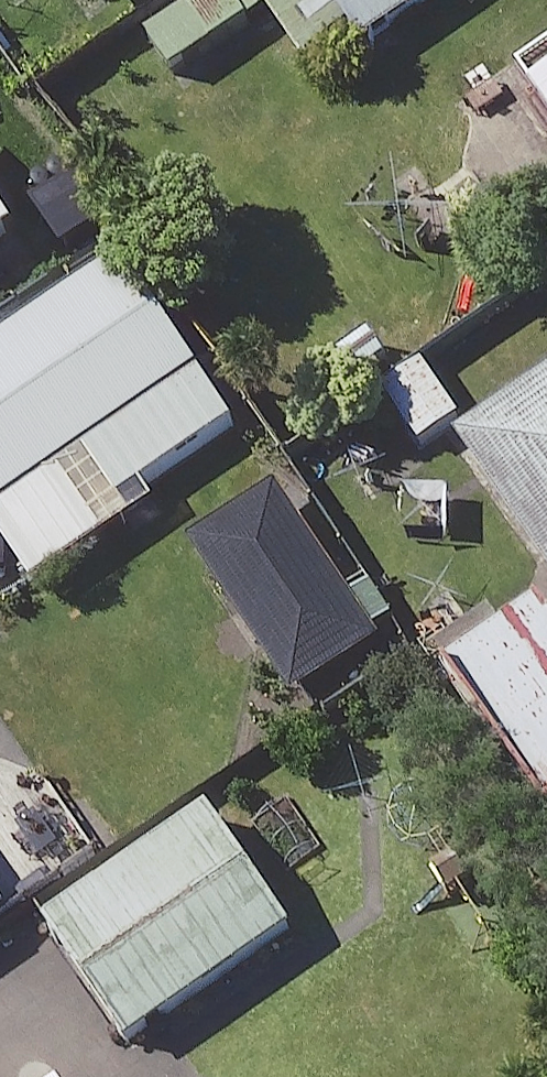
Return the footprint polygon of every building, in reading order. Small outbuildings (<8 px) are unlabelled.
[(97,9),(108,0),(89,0),(97,9)] [(373,61),(460,0),(330,0),(373,61)] [(0,356),(0,529),(215,382),(135,265),(0,356)] [(430,366),(388,397),(428,452),(471,421),(430,366)] [(466,448),(546,559),(546,392),(466,448)] [(284,493),(198,552),(304,706),(391,647),(284,493)] [(452,673),(546,808),(546,606),(452,673)] [(219,814),(52,930),(139,1054),(306,939),(219,814)] [(17,923),(0,898),(0,935),(17,923)]
